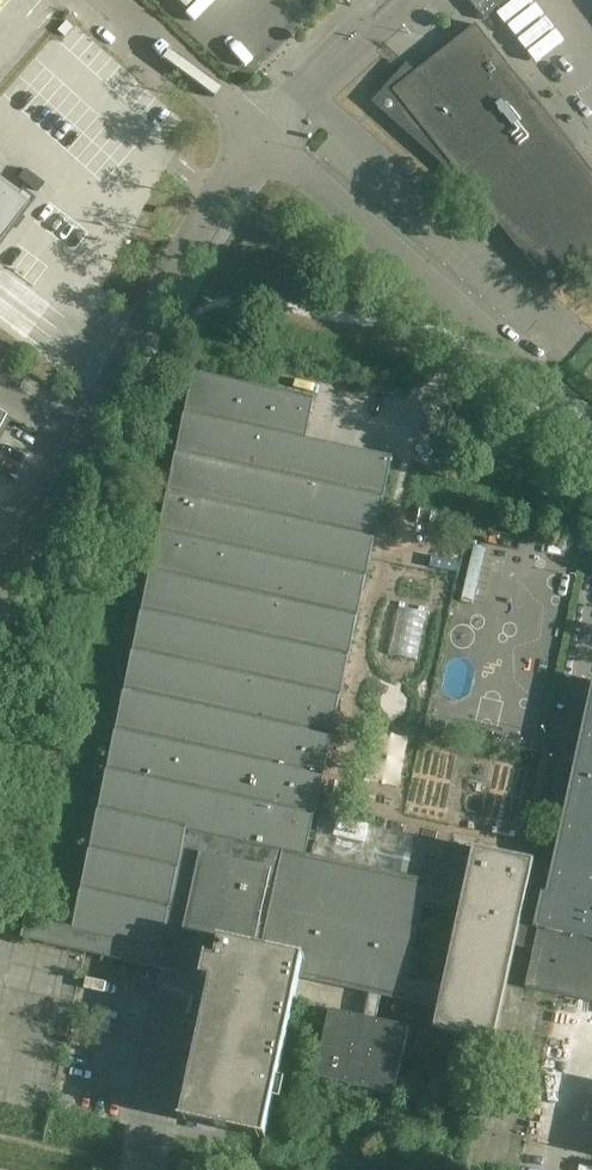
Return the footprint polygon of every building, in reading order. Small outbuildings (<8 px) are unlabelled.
[(232,65),(290,19),(275,0),(181,0),(232,65)] [(417,73),(392,92),(410,114),(409,117),(408,118),(409,121),(410,122),(412,124),(413,124),(415,124),(418,124),(457,173),(471,189),(485,204),(493,211),(571,281),(591,265),(591,171),(476,26),(417,73)] [(26,208),(15,200),(0,189),(0,242),(26,208)] [(137,944),(133,963),(210,980),(180,1120),(265,1139),(305,960),(373,975),(364,1019),(330,1011),(315,1080),(395,1097),(410,1029),(376,1021),(385,978),(405,982),(421,903),(460,911),(435,1031),(495,1044),(516,948),(534,952),(526,989),(591,1003),(591,690),(554,866),(507,856),(509,849),(476,841),(477,839),(453,834),(451,846),(454,847),(445,885),(305,855),(391,459),(306,440),(315,399),(246,384),(246,381),(240,379),(237,384),(194,373),(72,930),(137,944)] [(9,423),(4,420),(5,418),(0,415),(0,439),(9,423)]
